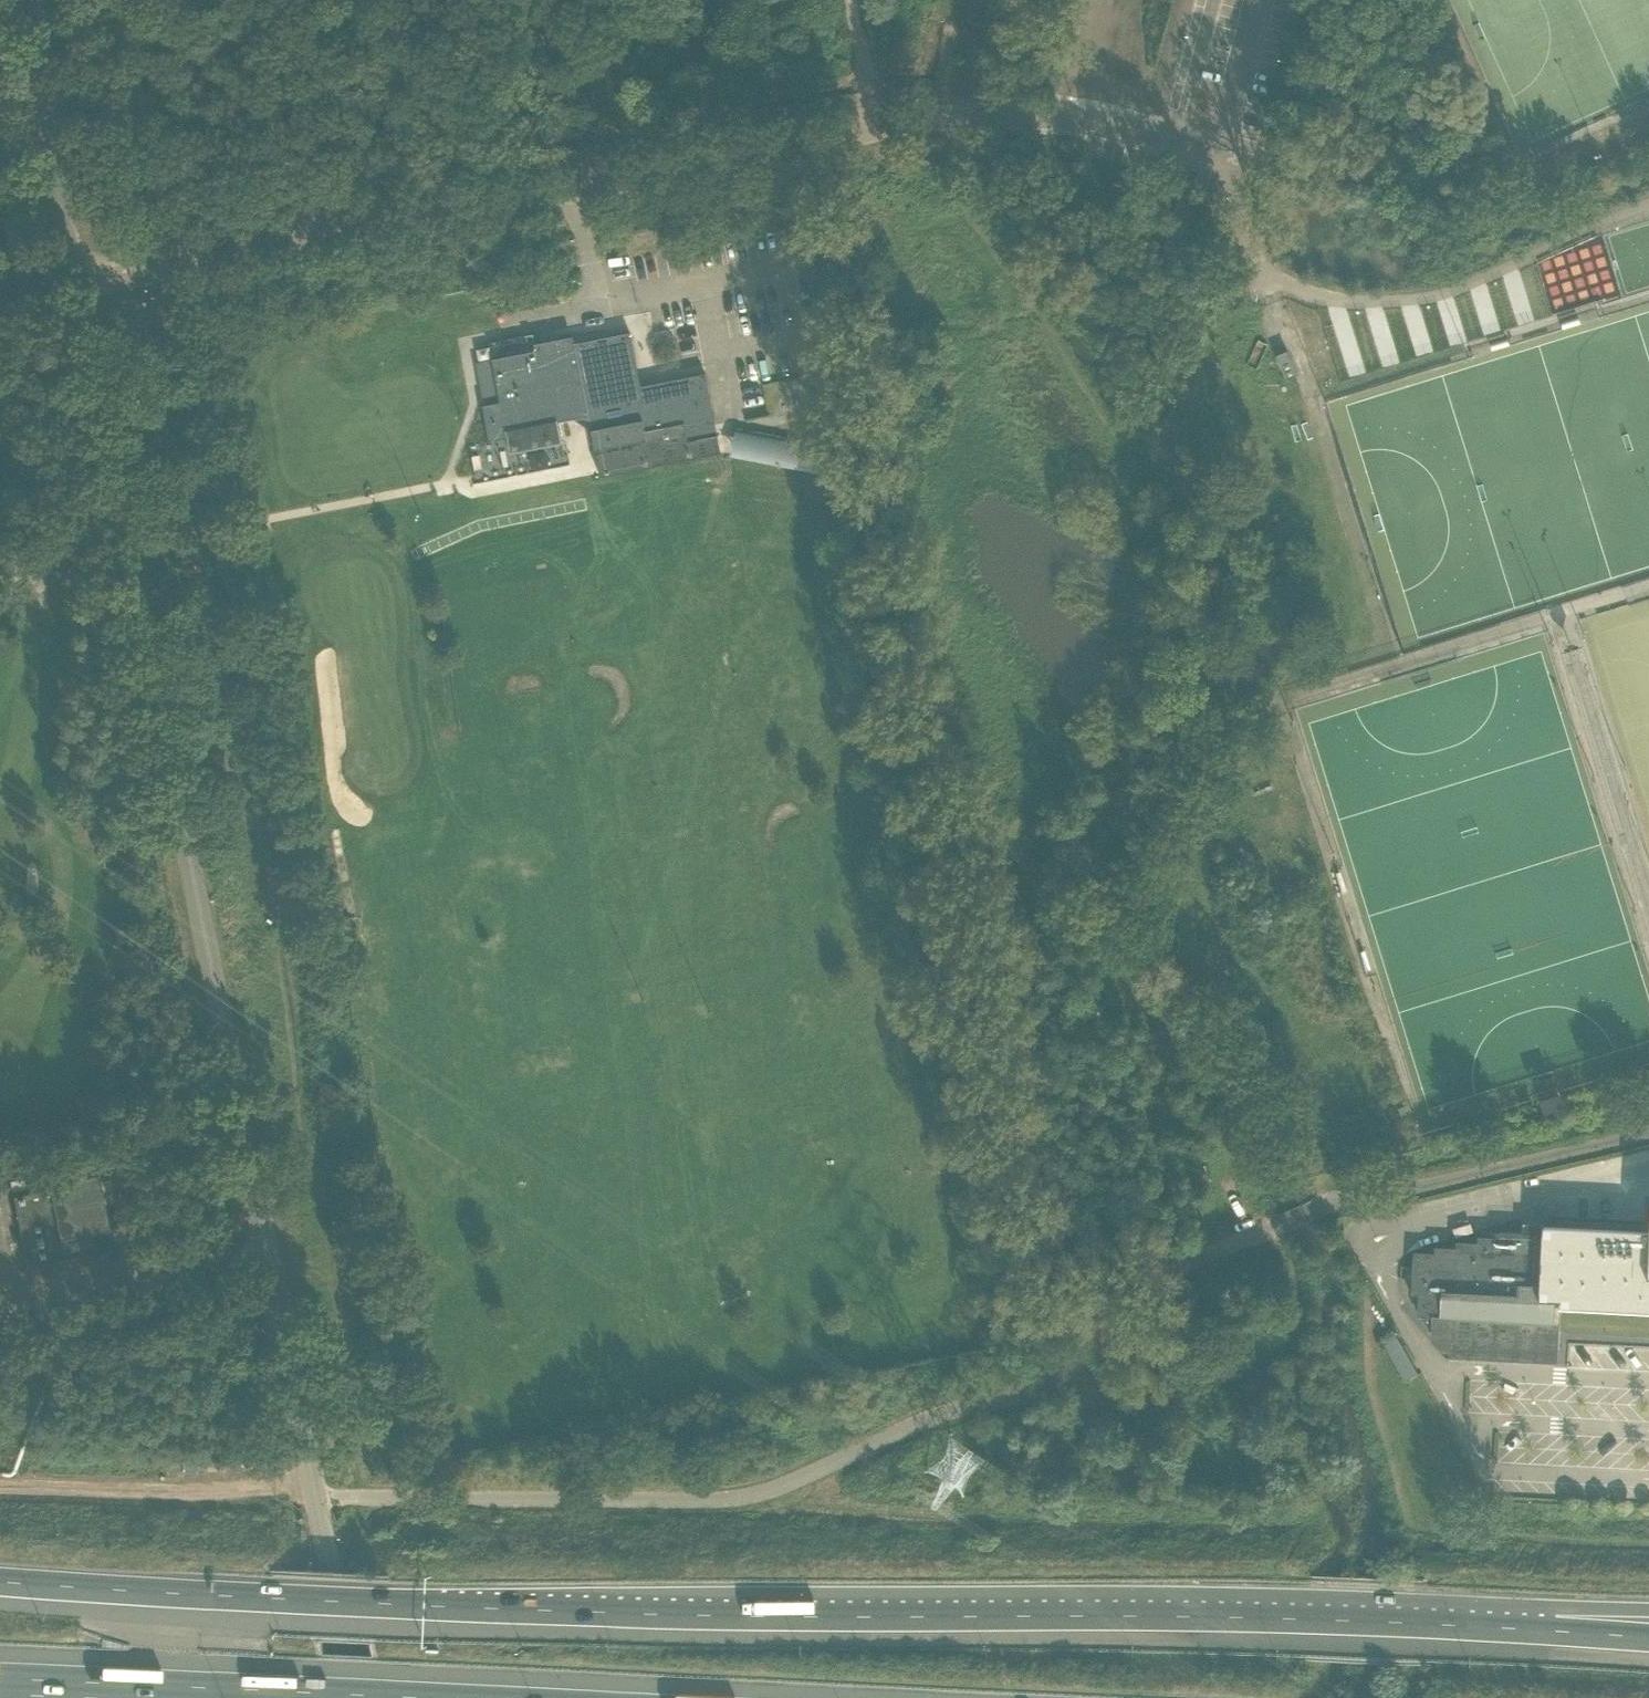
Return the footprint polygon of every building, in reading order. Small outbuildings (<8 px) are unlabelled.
[(500,402),(483,405),(486,424),(490,441),(507,438),(510,453),(520,451),(562,443),(558,421),(589,415),(587,406),(643,395),(641,387),(630,333),(575,344),(562,346),(560,339),(534,344),(536,350),(492,359),(500,402)] [(1285,380),(1297,375),(1287,350),(1275,356),(1285,380)] [(642,422),(591,431),(598,468),(600,478),(652,467),(649,450),(718,437),(715,424),(706,374),(705,374),(684,378),(686,388),(662,393),(657,401),(644,403),(639,404),(642,422)] [(731,456),(830,471),(833,446),(735,431),(731,456)] [(97,1175),(76,1179),(48,1185),(49,1189),(13,1197),(27,1267),(94,1253),(91,1234),(109,1230),(97,1175)] [(1411,1294),(1421,1295),(1420,1317),(1447,1350),(1451,1350),(1451,1354),(1453,1354),(1453,1350),(1473,1351),(1472,1355),(1474,1356),(1474,1351),(1494,1352),(1494,1357),(1496,1357),(1496,1352),(1515,1353),(1515,1358),(1517,1358),(1517,1353),(1538,1354),(1537,1359),(1539,1359),(1540,1355),(1543,1355),(1550,1348),(1552,1308),(1559,1308),(1561,1308),(1561,1301),(1581,1302),(1580,1309),(1582,1309),(1582,1302),(1602,1303),(1602,1310),(1603,1310),(1603,1303),(1623,1304),(1623,1312),(1624,1312),(1625,1304),(1644,1305),(1644,1313),(1645,1313),(1646,1306),(1648,1306),(1648,1221),(1648,1231),(1648,1238),(1628,1237),(1628,1230),(1627,1230),(1627,1237),(1607,1236),(1607,1229),(1606,1229),(1605,1236),(1586,1235),(1586,1228),(1585,1228),(1584,1235),(1564,1234),(1565,1227),(1563,1227),(1563,1234),(1543,1233),(1544,1226),(1543,1226),(1542,1226),(1541,1247),(1539,1247),(1539,1245),(1539,1244),(1538,1242),(1537,1241),(1536,1240),(1535,1239),(1533,1238),(1531,1238),(1530,1238),(1528,1239),(1526,1239),(1525,1240),(1524,1241),(1524,1243),(1523,1244),(1523,1246),(1521,1246),(1522,1232),(1499,1231),(1498,1244),(1478,1243),(1477,1249),(1456,1248),(1456,1255),(1435,1254),(1435,1259),(1413,1258),(1411,1294)] [(1398,1333),(1385,1339),(1404,1378),(1417,1372),(1398,1333)]
